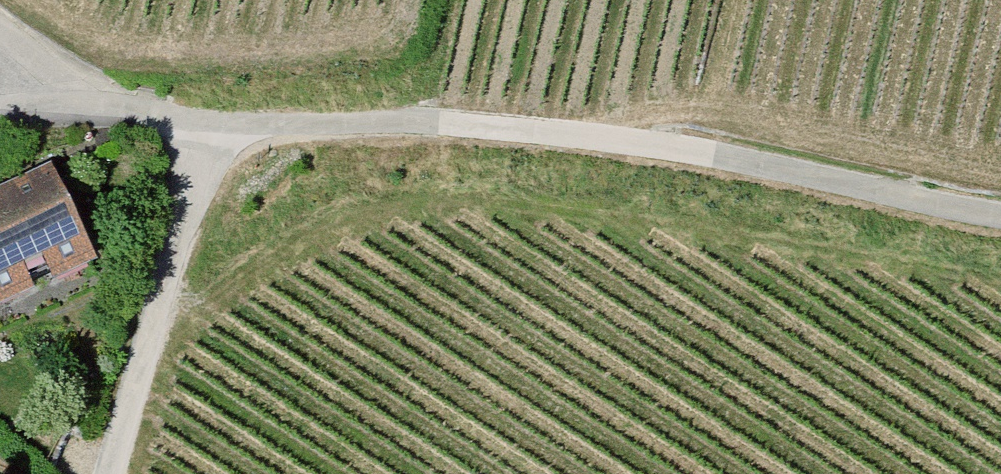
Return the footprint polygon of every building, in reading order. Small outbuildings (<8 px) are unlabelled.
[(0,182),(0,306),(97,262),(50,159),(0,182)]
